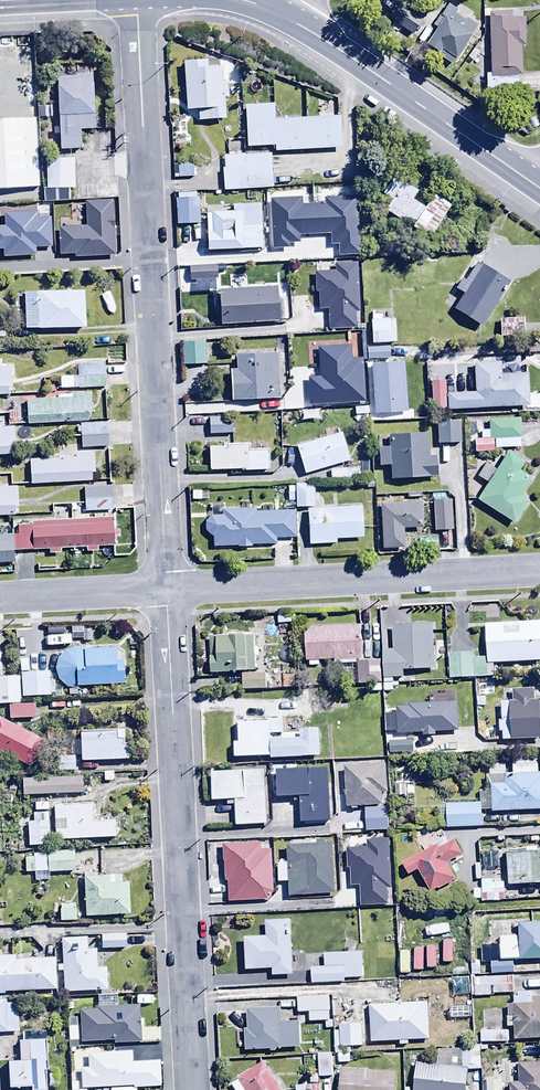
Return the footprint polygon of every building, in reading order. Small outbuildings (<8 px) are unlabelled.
[(433,26),(436,28),(425,44),(437,52),(434,55),(452,67),(479,26),(447,5),(433,26)] [(412,36),(422,18),(408,10),(398,28),(412,36)] [(510,11),(487,11),(488,76),(485,76),(485,91),(516,91),(515,77),(520,77),(520,46),(525,46),(525,16),(510,16),(510,11)] [(209,60),(182,63),(184,83),(180,83),(181,96),(185,96),(186,111),(197,110),(198,121),(223,118),(221,97),(230,97),(228,80),(223,81),(221,65),(210,66),(209,60)] [(0,80),(0,168),(16,168),(16,140),(11,140),(11,133),(21,133),(20,74),(2,74),(2,80),(0,80)] [(92,75),(56,77),(59,149),(78,149),(78,130),(94,129),(92,75)] [(340,116),(272,117),(272,104),(244,105),(245,148),(275,147),(275,151),(340,150),(340,116)] [(51,118),(51,105),(37,106),(37,118),(51,118)] [(270,151),(225,154),(226,169),(221,169),(223,190),(272,187),(270,151)] [(74,190),(73,158),(45,159),(46,189),(42,189),(43,217),(59,216),(58,209),(69,209),(68,190),(74,190)] [(391,200),(384,210),(411,227),(413,224),(432,236),(451,206),(432,194),(427,202),(419,197),(421,193),(393,176),(381,194),(391,200)] [(117,197),(81,199),(82,211),(117,209),(117,197)] [(198,198),(174,199),(175,225),(199,224),(198,198)] [(259,212),(205,212),(207,250),(260,249),(259,212)] [(72,224),(30,224),(30,258),(84,258),(84,232),(72,232),(72,224)] [(515,253),(494,253),(494,266),(515,266),(515,253)] [(358,311),(357,261),(312,262),(313,292),(318,292),(319,311),(327,310),(327,329),(354,329),(354,311),(358,311)] [(479,327),(509,281),(476,261),(463,280),(460,278),(453,290),(462,295),(452,310),(479,327)] [(217,267),(188,267),(188,282),(217,281),(217,267)] [(253,269),(241,270),(243,285),(255,284),(253,269)] [(278,287),(216,289),(217,325),(279,323),(278,287)] [(83,290),(22,291),(23,329),(84,328),(83,290)] [(395,319),(370,320),(371,344),(396,343),(395,319)] [(523,319),(498,320),(499,338),(524,336),(523,319)] [(204,342),(181,343),(182,366),(205,366),(204,342)] [(388,346),(366,347),(367,360),(389,359),(388,346)] [(276,353),(236,354),(236,368),(228,368),(229,400),(278,398),(276,353)] [(403,362),(371,363),(373,413),(406,411),(403,362)] [(60,376),(60,388),(104,389),(104,364),(78,363),(78,376),(60,376)] [(447,394),(447,410),(529,407),(528,374),(499,374),(499,363),(473,364),(474,393),(447,394)] [(0,372),(0,396),(10,396),(10,372),(0,372)] [(445,380),(430,380),(431,409),(446,408),(445,380)] [(326,389),(302,390),(303,405),(326,404),(326,389)] [(70,399),(26,399),(26,423),(90,422),(89,392),(70,393),(70,399)] [(296,411),(297,422),(327,420),(326,409),(296,411)] [(208,418),(209,434),(231,434),(231,417),(208,418)] [(520,448),(520,419),(487,419),(487,430),(479,430),(479,441),(473,441),(474,453),(494,452),(494,449),(520,448)] [(434,422),(436,444),(460,443),(458,420),(434,422)] [(108,424),(80,425),(81,448),(108,447),(108,424)] [(0,432),(0,456),(16,456),(15,432),(0,432)] [(341,432),(294,445),(303,474),(350,461),(341,432)] [(427,456),(427,433),(387,434),(387,445),(377,446),(378,465),(388,465),(389,479),(435,477),(435,455),(427,456)] [(248,444),(208,444),(208,469),(249,469),(248,444)] [(477,477),(485,482),(475,498),(514,523),(528,501),(520,496),(531,478),(519,470),(524,462),(508,452),(496,469),(486,463),(477,477)] [(75,453),(75,457),(29,459),(30,484),(92,482),(91,453),(75,453)] [(357,468),(330,468),(330,479),(357,479),(357,468)] [(313,484),(295,485),(296,487),(287,487),(287,503),(294,502),(294,507),(313,506),(313,484)] [(17,517),(16,486),(0,486),(0,517),(17,517)] [(110,486),(84,486),(84,511),(111,511),(110,486)] [(421,501),(395,502),(395,498),(384,498),(384,504),(378,504),(380,548),(404,547),(403,528),(423,527),(421,501)] [(452,500),(433,500),(432,531),(451,531),(452,500)] [(361,506),(306,508),(307,545),(335,544),(335,538),(362,537),(361,506)] [(253,508),(222,509),(222,517),(211,517),(204,522),(204,531),(211,536),(211,546),(276,545),(275,538),(296,538),(295,511),(253,512),(253,508)] [(68,521),(30,521),(30,525),(17,525),(17,534),(0,534),(0,564),(14,564),(14,549),(48,549),(48,553),(61,553),(61,549),(85,549),(85,552),(97,552),(97,546),(112,546),(112,539),(118,539),(118,529),(113,529),(113,516),(91,516),(91,512),(68,512),(68,521)] [(485,625),(488,665),(539,662),(539,622),(485,625)] [(434,668),(433,625),(391,626),(392,651),(381,652),(382,679),(405,678),(405,669),(434,668)] [(319,661),(335,661),(335,664),(356,664),(356,661),(361,661),(360,627),(304,627),(304,661),(308,661),(308,667),(319,667),(319,661)] [(26,629),(15,630),(17,643),(27,642),(26,629)] [(254,636),(210,637),(210,674),(254,674),(254,636)] [(113,660),(113,649),(78,648),(65,652),(55,661),(54,670),(57,682),(66,688),(75,686),(122,686),(122,660),(113,660)] [(474,653),(447,653),(448,679),(486,677),(485,657),(474,657),(474,653)] [(380,662),(358,663),(359,684),(381,683),(380,662)] [(48,672),(21,673),(22,697),(49,696),(48,672)] [(241,675),(241,689),(267,690),(267,675),(241,675)] [(0,679),(0,705),(20,704),(19,678),(0,679)] [(299,688),(277,689),(278,699),(299,699),(299,688)] [(501,703),(501,719),(499,719),(499,731),(502,731),(502,742),(539,741),(539,701),(534,701),(534,691),(513,691),(513,703),(501,703)] [(455,703),(407,705),(407,709),(395,710),(396,734),(420,733),(421,737),(435,736),(434,731),(456,730),(455,703)] [(35,704),(7,706),(8,720),(36,718),(35,704)] [(29,769),(43,741),(0,718),(0,754),(29,769)] [(270,740),(269,734),(283,734),(282,719),(238,721),(239,742),(234,742),(234,758),(270,757),(270,740)] [(79,731),(80,762),(127,760),(126,744),(124,744),(123,729),(79,731)] [(271,740),(270,740),(270,757),(270,760),(314,758),(314,762),(322,762),(321,756),(320,756),(319,729),(300,729),(300,739),(296,739),(295,734),(284,734),(284,739),(271,740)] [(389,741),(389,754),(413,754),(413,741),(389,741)] [(479,810),(491,810),(491,812),(539,811),(539,774),(538,753),(512,754),(512,775),(486,775),(487,791),(479,791),(479,803),(479,810)] [(53,757),(53,772),(76,772),(76,759),(74,759),(74,757),(53,757)] [(385,765),(344,766),(345,806),(381,805),(381,793),(386,793),(385,765)] [(327,768),(275,770),(277,798),(300,797),(301,824),(330,822),(327,768)] [(264,769),(211,771),(213,801),(227,800),(228,806),(235,806),(236,826),(266,825),(264,769)] [(21,779),(21,796),(81,794),(81,777),(21,779)] [(479,810),(479,803),(445,803),(445,807),(436,807),(437,828),(479,827),(479,810)] [(54,841),(115,839),(115,820),(93,821),(93,804),(53,805),(54,841)] [(365,809),(365,832),(387,832),(387,809),(365,809)] [(27,822),(27,846),(49,846),(48,813),(33,813),(33,822),(27,822)] [(286,883),(287,896),(337,895),(335,844),(326,844),(325,839),(302,840),(303,845),(284,846),(285,863),(275,863),(276,883),(286,883)] [(391,889),(390,839),(366,840),(366,848),(346,848),(346,869),(349,869),(349,887),(360,887),(360,905),(388,905),(387,889),(391,889)] [(436,845),(402,864),(408,876),(417,871),(429,893),(455,879),(447,864),(462,856),(453,840),(438,849),(436,845)] [(259,843),(221,844),(223,882),(225,882),(226,903),(266,901),(266,895),(272,894),(270,849),(259,850),(259,843)] [(508,885),(539,884),(539,850),(507,851),(508,885)] [(24,858),(25,873),(74,872),(73,852),(47,852),(47,855),(33,855),(33,858),(24,858)] [(121,875),(83,876),(85,917),(130,916),(129,883),(121,883),(121,875)] [(492,894),(492,896),(503,896),(503,883),(481,883),(481,894),(492,894)] [(424,904),(424,914),(448,913),(447,903),(424,904)] [(76,904),(59,904),(59,921),(76,921),(76,904)] [(290,920),(265,920),(265,936),(242,937),(242,971),(271,970),(271,976),(291,975),(290,920)] [(499,960),(539,960),(539,923),(518,923),(518,936),(499,936),(499,960)] [(448,924),(425,928),(427,937),(449,933),(448,924)] [(100,935),(100,949),(125,949),(125,934),(100,935)] [(57,972),(61,972),(62,993),(106,992),(106,968),(96,968),(95,950),(87,951),(87,938),(60,939),(60,965),(57,965),(57,972)] [(310,968),(310,984),(342,983),(342,979),(362,979),(362,952),(324,953),(324,968),(310,968)] [(4,992),(55,991),(55,959),(41,959),(41,955),(20,956),(20,961),(14,961),(14,956),(0,957),(0,996),(4,996),(4,992)] [(490,972),(490,962),(470,962),(470,972),(490,972)] [(490,962),(490,972),(490,974),(513,974),(513,962),(490,962)] [(512,977),(473,978),(474,998),(494,997),(493,994),(512,994),(512,977)] [(469,978),(452,979),(453,997),(469,996),(469,978)] [(513,1040),(539,1039),(539,1001),(532,1002),(532,992),(518,992),(518,996),(513,996),(513,1004),(506,1004),(507,1027),(513,1027),(513,1040)] [(97,1009),(79,1010),(80,1043),(139,1042),(138,1006),(118,1006),(117,995),(97,995),(97,1009)] [(308,1022),(330,1021),(329,997),(297,998),(297,1013),(308,1013),(308,1022)] [(18,1033),(17,1004),(5,1004),(5,1000),(0,1000),(0,1034),(18,1033)] [(427,1002),(368,1005),(370,1042),(399,1041),(399,1046),(408,1046),(407,1041),(429,1040),(427,1002)] [(243,1028),(244,1051),(269,1051),(269,1052),(276,1052),(276,1049),(299,1048),(298,1022),(281,1023),(281,1008),(246,1008),(247,1028),(243,1028)] [(77,1018),(67,1018),(67,1042),(78,1042),(77,1018)] [(362,1047),(361,1024),(339,1025),(339,1031),(333,1032),(334,1055),(342,1055),(342,1062),(357,1061),(356,1053),(350,1053),(350,1047),(362,1047)] [(8,1088),(30,1087),(30,1089),(47,1089),(45,1030),(22,1031),(22,1041),(18,1041),(18,1061),(7,1061),(8,1088)] [(509,1030),(479,1031),(479,1043),(509,1042),(509,1030)] [(87,1068),(80,1068),(80,1089),(159,1087),(159,1061),(131,1062),(131,1053),(135,1053),(135,1045),(123,1045),(123,1052),(87,1053),(87,1068)] [(518,1045),(518,1056),(539,1055),(539,1045),(518,1045)] [(467,1068),(467,1070),(480,1070),(480,1051),(487,1051),(487,1046),(461,1046),(464,1068),(467,1068)] [(331,1054),(318,1054),(318,1077),(331,1076),(331,1054)] [(230,1083),(234,1089),(281,1089),(263,1062),(230,1083)] [(518,1063),(518,1082),(509,1082),(509,1089),(539,1089),(539,1062),(518,1063)] [(464,1068),(416,1063),(414,1089),(465,1089),(467,1070),(467,1068),(464,1068)] [(338,1089),(394,1089),(396,1072),(340,1068),(338,1089)] [(486,1080),(486,1089),(502,1089),(502,1079),(486,1080)]
